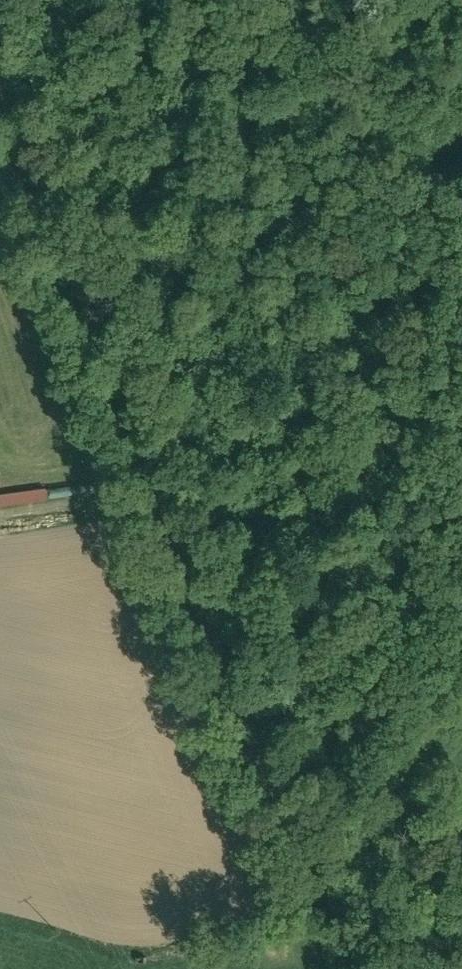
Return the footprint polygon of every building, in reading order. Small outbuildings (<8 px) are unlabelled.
[(0,491),(0,504),(43,501),(43,488),(0,491)]
